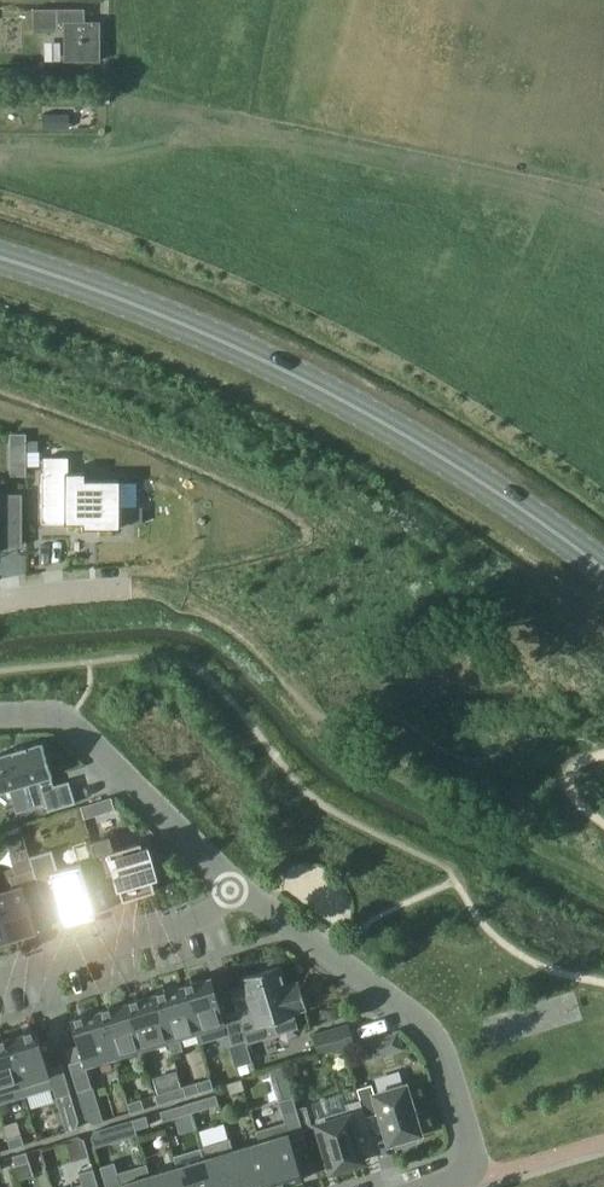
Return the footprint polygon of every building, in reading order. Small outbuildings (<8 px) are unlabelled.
[(85,7),(33,8),(33,29),(65,29),(65,60),(99,60),(99,22),(85,22),(85,7)] [(26,462),(10,462),(10,475),(26,475),(26,462)] [(42,472),(42,523),(83,523),(83,528),(120,528),(120,479),(85,479),(85,472),(42,472)] [(19,544),(19,496),(0,496),(0,544),(19,544)] [(0,755),(0,791),(9,788),(17,812),(45,803),(48,811),(76,803),(69,781),(54,785),(51,775),(52,775),(43,743),(26,747),(26,746),(12,750),(13,752),(0,755)] [(117,834),(91,842),(101,876),(115,872),(123,900),(155,890),(151,876),(157,875),(148,847),(143,848),(141,842),(121,848),(117,834)] [(38,886),(24,890),(28,902),(42,897),(43,903),(58,898),(65,923),(96,914),(81,863),(58,870),(52,850),(29,857),(33,869),(38,886)] [(0,892),(0,914),(8,940),(37,931),(28,902),(24,890),(38,886),(33,869),(10,876),(13,888),(0,892)] [(246,991),(232,995),(237,1012),(246,1040),(246,1042),(274,1034),(271,1022),(295,1015),(294,1014),(293,1012),(305,1008),(305,1009),(307,1008),(298,981),(297,981),(297,982),(285,986),(280,968),(280,967),(280,966),(241,978),(242,979),(246,991)] [(212,977),(183,985),(200,1043),(228,1034),(231,1045),(246,1040),(237,1012),(223,1016),(212,977)] [(183,985),(155,994),(169,1040),(173,1052),(183,1049),(179,1037),(196,1032),(199,1043),(200,1043),(183,985)] [(155,994),(127,1002),(141,1048),(169,1040),(155,994)] [(127,1002),(99,1011),(113,1057),(141,1048),(127,1002)] [(83,1058),(69,1062),(77,1091),(78,1091),(92,1087),(85,1065),(113,1057),(99,1011),(71,1019),(83,1058)] [(348,1023),(314,1033),(321,1054),(354,1044),(348,1023)] [(36,1030),(7,1038),(21,1083),(25,1096),(53,1087),(56,1097),(71,1093),(62,1064),(48,1069),(36,1030)] [(384,1048),(378,1035),(358,1044),(364,1057),(384,1048)] [(0,1041),(0,1103),(25,1096),(21,1083),(7,1038),(0,1041)] [(241,1079),(228,1083),(230,1093),(244,1088),(241,1079)] [(197,1082),(183,1086),(186,1096),(200,1092),(197,1082)] [(372,1084),(357,1088),(360,1099),(366,1117),(380,1113),(389,1143),(395,1141),(397,1147),(417,1140),(415,1135),(421,1133),(406,1083),(375,1093),(372,1084)] [(92,1087),(78,1091),(86,1118),(93,1122),(102,1119),(92,1087)] [(169,1090),(155,1094),(158,1104),(172,1100),(169,1090)] [(216,1094),(188,1102),(189,1105),(191,1112),(205,1108),(219,1104),(216,1094)] [(256,1130),(259,1141),(273,1186),(275,1186),(303,1179),(291,1140),(305,1136),(293,1096),(279,1100),(285,1122),(258,1130),(256,1130)] [(141,1098),(127,1102),(130,1112),(144,1108),(141,1098)] [(348,1109),(316,1118),(331,1170),(364,1161),(355,1132),(369,1128),(365,1117),(366,1117),(360,1099),(346,1103),(348,1109)] [(174,1107),(160,1111),(161,1113),(163,1121),(177,1116),(175,1109),(174,1107)] [(146,1115),(132,1119),(133,1121),(135,1129),(149,1125),(147,1118),(146,1115)] [(93,1131),(90,1137),(93,1147),(110,1143),(105,1127),(93,1131)] [(201,1147),(213,1186),(245,1186),(233,1149),(230,1138),(229,1139),(201,1147)] [(233,1149),(245,1186),(273,1186),(259,1141),(233,1149)] [(173,1155),(177,1166),(183,1186),(213,1186),(201,1147),(200,1147),(173,1155)] [(26,1151),(13,1155),(13,1158),(16,1165),(29,1161),(27,1154),(26,1151)] [(100,1166),(106,1186),(153,1186),(146,1164),(118,1172),(114,1162),(100,1166)] [(146,1164),(153,1186),(183,1186),(177,1166),(150,1174),(147,1163),(146,1164)] [(68,1186),(99,1186),(93,1168),(79,1173),(82,1183),(68,1186)]
